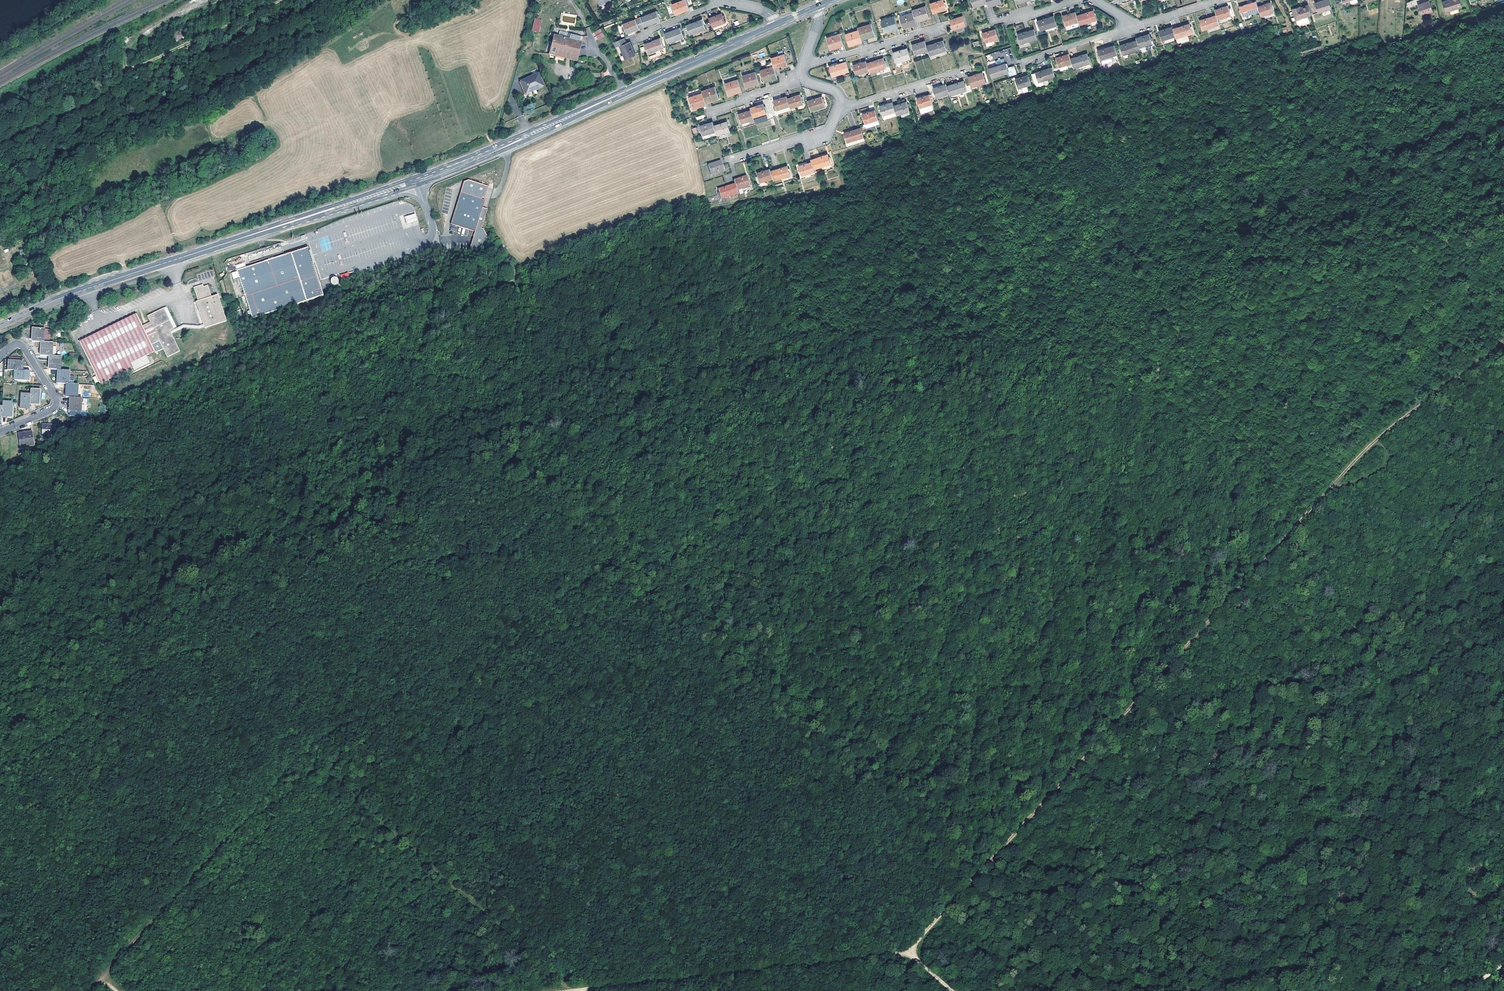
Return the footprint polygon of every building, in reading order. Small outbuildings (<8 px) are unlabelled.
[(686,0),(685,0),(673,5),(676,15),(679,14),(690,10),(686,0)] [(933,13),(946,9),(943,0),(940,0),(930,3),(933,13)] [(1315,3),(1318,13),(1331,9),(1328,0),(1325,0),(1315,3)] [(1443,2),(1446,13),(1462,8),(1460,3),(1462,2),(1461,0),(1450,0),(1443,2)] [(1259,7),(1257,1),(1239,7),(1243,17),(1260,11),(1259,7)] [(1272,2),(1259,7),(1260,11),(1262,16),(1275,12),(1272,2)] [(1424,3),(1418,5),(1422,16),(1431,13),(1428,3),(1425,5),(1424,3)] [(1228,5),(1216,9),(1217,15),(1219,20),(1232,15),(1228,5)] [(925,6),(912,10),(912,12),(915,20),(922,18),(923,20),(929,18),(925,6)] [(1298,19),(1312,15),(1308,6),(1301,8),(1298,9),(1297,7),(1294,8),(1298,19)] [(1093,10),(1076,15),(1078,21),(1080,25),(1096,19),(1093,10)] [(652,24),(661,21),(657,11),(641,18),(636,20),(640,29),(645,27),(652,24)] [(1076,15),(1075,11),(1062,15),(1065,25),(1078,21),(1076,15)] [(915,20),(912,12),(899,17),(903,29),(909,27),(909,25),(916,22),(915,20)] [(561,13),(559,26),(574,28),(577,15),(561,13)] [(710,18),(713,28),(726,23),(722,14),(715,16),(710,18)] [(1040,31),(1057,25),(1054,15),(1037,21),(1040,31)] [(1219,20),(1217,15),(1201,20),(1204,30),(1220,24),(1219,20)] [(962,16),(950,19),(954,33),(967,29),(962,16)] [(884,33),(898,29),(894,17),(880,21),(884,33)] [(535,18),(532,31),(539,32),(542,20),(535,18)] [(636,30),(640,29),(636,20),(623,25),(627,34),(636,30)] [(696,22),(687,26),(690,36),(707,29),(703,20),(696,22)] [(1190,23),(1173,28),(1175,36),(1178,42),(1189,39),(1188,35),(1193,33),(1190,23)] [(859,31),(862,39),(869,37),(870,39),(876,36),(872,24),(858,29),(859,31)] [(1173,28),(1173,26),(1159,31),(1163,40),(1175,36),(1173,28)] [(665,35),(668,44),(684,38),(681,28),(672,32),(665,35)] [(998,38),(995,28),(982,32),(985,42),(987,45),(991,44),(990,40),(998,38)] [(600,29),(594,33),(598,40),(605,36),(600,29)] [(1037,38),(1034,29),(1017,34),(1020,44),(1037,38)] [(855,44),(862,41),(862,39),(859,31),(846,36),(850,48),(856,46),(855,44)] [(1150,33),(1137,38),(1137,40),(1140,47),(1153,43),(1150,33)] [(555,54),(563,56),(576,59),(581,38),(568,34),(566,40),(555,37),(553,36),(549,54),(555,55),(555,54)] [(843,44),(840,34),(827,39),(830,50),(837,48),(836,47),(843,44)] [(616,47),(620,46),(625,60),(635,56),(630,42),(627,43),(625,39),(614,43),(616,47)] [(649,44),(645,46),(649,55),(665,49),(661,40),(649,44)] [(943,40),(926,46),(927,51),(929,56),(946,50),(943,40)] [(1140,47),(1137,40),(1121,45),(1124,55),(1141,50),(1140,47)] [(926,46),(924,41),(911,45),(914,55),(927,51),(926,46)] [(1101,60),(1118,54),(1115,45),(1098,50),(1101,60)] [(896,64),(910,59),(907,49),(892,53),(896,64)] [(1088,53),(1071,59),(1072,63),(1074,68),(1091,62),(1088,53)] [(776,66),(777,69),(784,66),(785,68),(790,66),(787,54),(773,58),(776,66)] [(1071,59),(1069,54),(1057,58),(1057,61),(1055,62),(1057,67),(1059,66),(1060,68),(1060,67),(1068,65),(1072,63),(1071,59)] [(884,58),(867,63),(869,71),(870,73),(887,68),(884,58)] [(989,68),(992,78),(1009,72),(1010,76),(1017,74),(1014,65),(1007,67),(1005,62),(1005,63),(1003,58),(995,60),(997,65),(989,68)] [(867,63),(866,61),(853,65),(856,75),(869,71),(867,63)] [(832,78),(849,73),(846,63),(829,68),(832,78)] [(780,78),(779,75),(777,69),(776,66),(762,71),(765,81),(772,79),(773,81),(780,78)] [(1039,83),(1056,78),(1053,67),(1036,73),(1039,83)] [(761,84),(757,72),(744,76),(747,87),(755,84),(755,86),(761,84)] [(968,77),(972,88),(986,83),(983,72),(973,75),(968,77)] [(1039,83),(1036,73),(1032,74),(1035,84),(1037,86),(1040,87),(1045,85),(1044,82),(1039,83)] [(544,86),(538,74),(521,81),(526,94),(544,86)] [(1032,85),(1028,74),(1016,79),(1019,89),(1023,87),(1025,92),(1029,91),(1027,86),(1032,85)] [(736,92),(743,90),(739,79),(726,83),(730,96),(736,94),(736,92)] [(963,81),(947,86),(950,94),(950,96),(967,90),(963,81)] [(947,86),(946,84),(933,89),(936,98),(950,94),(947,86)] [(704,93),(706,101),(713,98),(714,101),(720,99),(716,87),(703,91),(704,93)] [(707,103),(706,101),(704,93),(690,97),(694,109),(700,107),(700,105),(707,103)] [(920,108),(933,104),(930,95),(917,99),(920,108)] [(791,107),(792,110),(805,106),(802,96),(798,97),(789,100),(791,107)] [(778,111),(791,107),(789,100),(788,97),(780,100),(775,101),(778,111)] [(816,100),(809,102),(812,113),(823,110),(827,108),(823,98),(816,100)] [(907,102),(894,106),(896,112),(897,116),(902,115),(910,112),(907,102)] [(893,103),(888,104),(880,107),(883,117),(896,112),(894,106),(893,103)] [(753,111),(755,118),(768,114),(765,104),(758,107),(752,108),(753,111)] [(743,125),(756,121),(755,118),(753,111),(745,113),(740,115),(743,125)] [(866,125),(879,120),(875,111),(862,115),(866,125)] [(897,116),(896,112),(883,117),(884,121),(897,116)] [(864,130),(880,125),(879,120),(866,125),(864,126),(865,127),(863,128),(864,130)] [(710,134),(716,132),(715,126),(714,122),(708,124),(701,126),(705,140),(711,138),(710,134)] [(716,132),(717,135),(730,131),(728,122),(721,124),(715,126),(716,132)] [(865,138),(861,128),(845,134),(847,144),(865,138)] [(829,155),(812,160),(813,163),(815,170),(832,165),(829,155)] [(722,161),(708,165),(711,175),(724,171),(723,165),(722,161)] [(815,170),(813,163),(800,167),(803,177),(816,173),(815,170)] [(789,166),(772,171),(774,179),(775,180),(792,175),(789,166)] [(772,171),(771,169),(758,172),(759,176),(757,176),(759,183),(774,179),(772,171)] [(449,220),(473,228),(468,244),(467,247),(474,250),(482,245),(486,233),(482,225),(480,224),(486,205),(481,204),(484,196),(481,195),(481,193),(483,194),(486,182),(467,177),(462,178),(449,220)] [(740,179),(735,181),(736,184),(738,191),(751,187),(749,177),(740,179)] [(738,191),(736,184),(728,187),(719,189),(722,199),(739,194),(738,191)] [(416,220),(414,213),(404,216),(406,223),(416,220)] [(271,259),(237,271),(253,318),(324,294),(313,262),(314,261),(312,259),(310,254),(310,253),(311,251),(309,251),(308,247),(271,259)] [(202,288),(201,286),(194,288),(199,301),(197,302),(206,328),(228,320),(219,295),(212,297),(208,285),(204,287),(202,288)] [(89,337),(80,342),(100,383),(132,367),(130,363),(154,351),(151,345),(159,341),(163,349),(167,357),(180,351),(172,334),(170,335),(168,332),(171,330),(174,328),(164,308),(147,316),(150,322),(142,325),(137,314),(111,326),(105,329),(95,334),(89,337)] [(102,322),(105,329),(111,326),(108,319),(102,322)] [(85,330),(89,337),(95,334),(92,327),(85,330)] [(33,328),(32,341),(41,342),(43,342),(49,343),(50,330),(44,329),(33,328)] [(159,341),(151,345),(154,351),(155,353),(163,349),(159,341)] [(49,356),(52,356),(52,353),(56,353),(56,343),(49,343),(43,342),(41,342),(40,356),(49,356)] [(49,356),(48,369),(58,370),(60,370),(61,357),(52,356),(49,356)] [(8,360),(8,370),(15,370),(22,371),(22,361),(8,360)] [(22,371),(15,370),(14,380),(28,381),(29,371),(22,371)] [(66,384),(68,384),(69,371),(60,370),(58,370),(57,383),(66,384)] [(66,384),(66,397),(70,397),(77,398),(78,385),(68,384),(66,384)] [(30,395),(30,403),(39,404),(40,390),(30,389),(30,395)] [(20,408),(30,408),(30,403),(30,395),(20,394),(20,408)] [(77,398),(70,397),(70,411),(81,411),(81,398),(77,398)] [(2,407),(2,415),(11,416),(12,402),(3,402),(2,407)] [(55,426),(43,425),(42,438),(47,439),(47,435),(55,436),(55,426)] [(34,445),(31,432),(18,435),(21,447),(34,445)]
